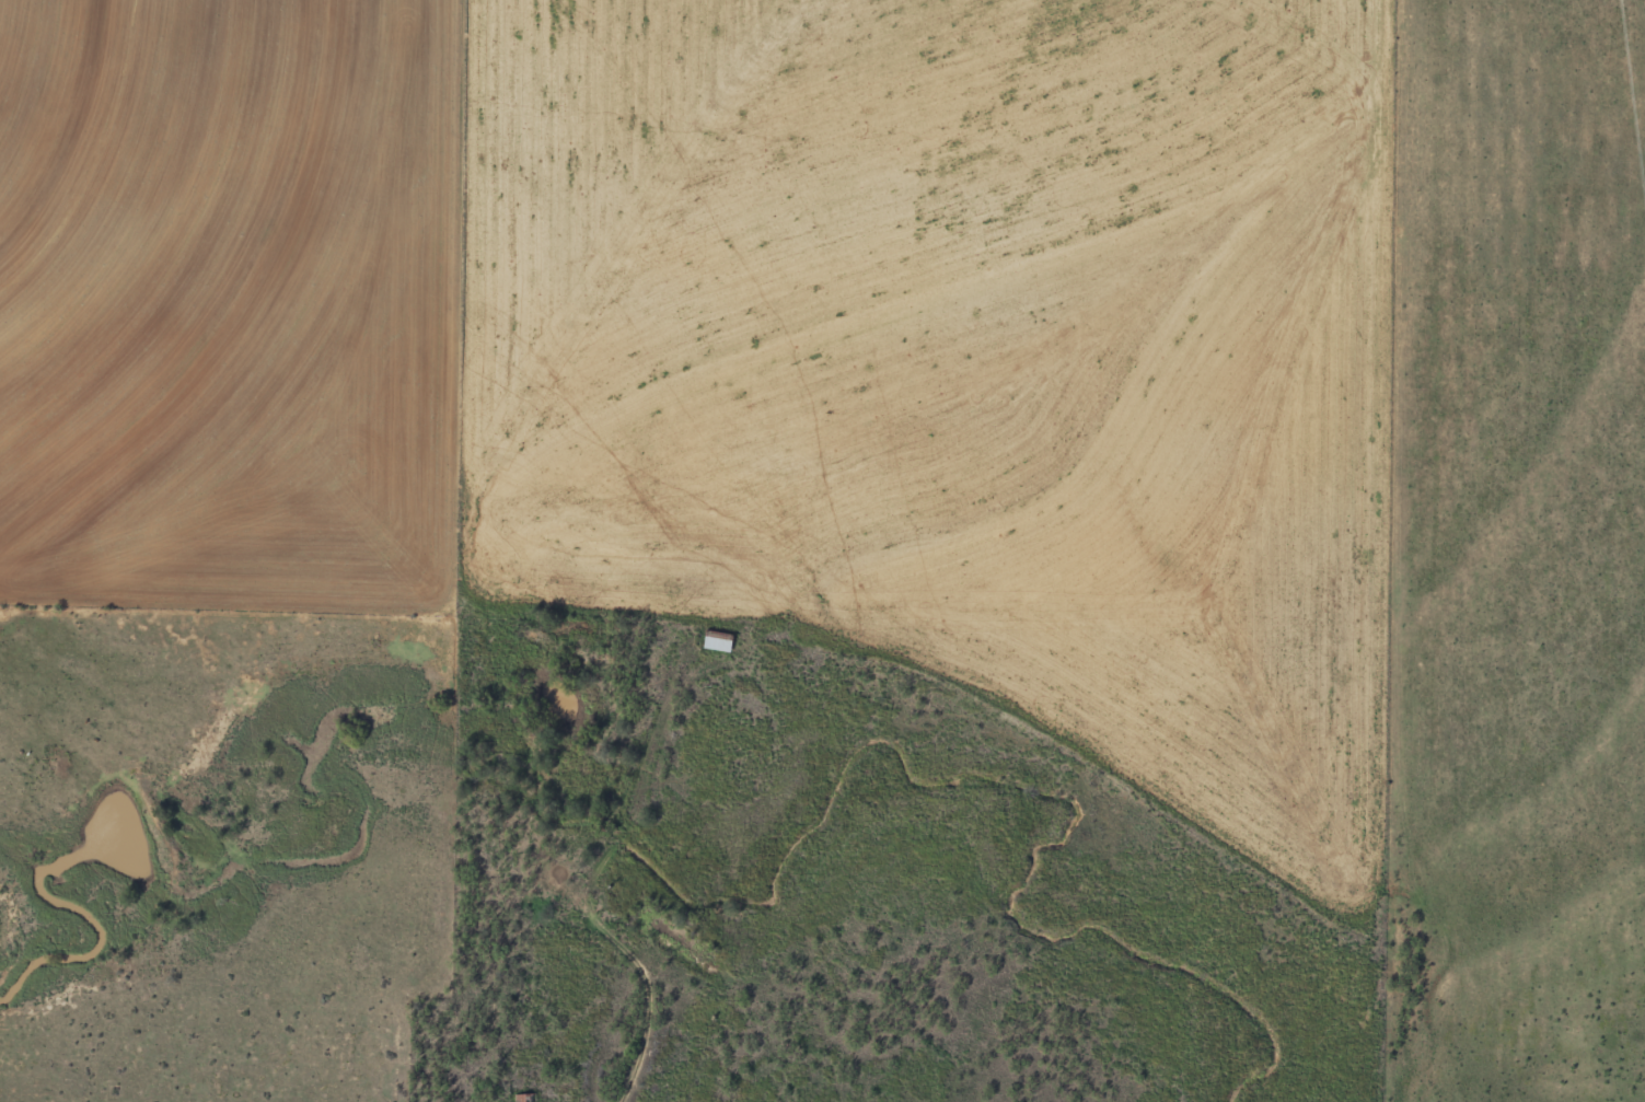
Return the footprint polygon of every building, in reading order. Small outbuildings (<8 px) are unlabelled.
[(730,654),(731,640),(705,637),(703,651),(730,654)]
